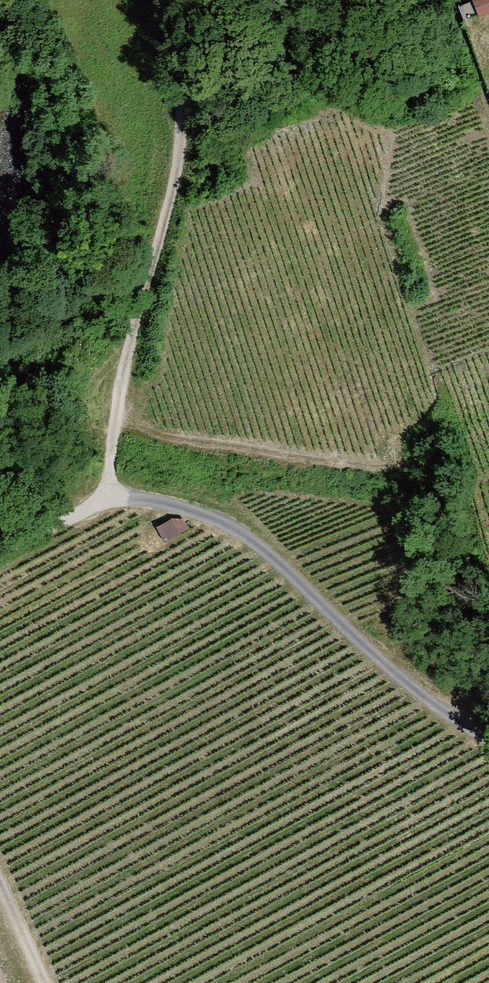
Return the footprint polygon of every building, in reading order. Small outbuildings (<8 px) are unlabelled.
[(480,18),(488,15),(488,0),(475,0),(480,18)] [(183,514),(157,528),(166,545),(193,531),(183,514)]
